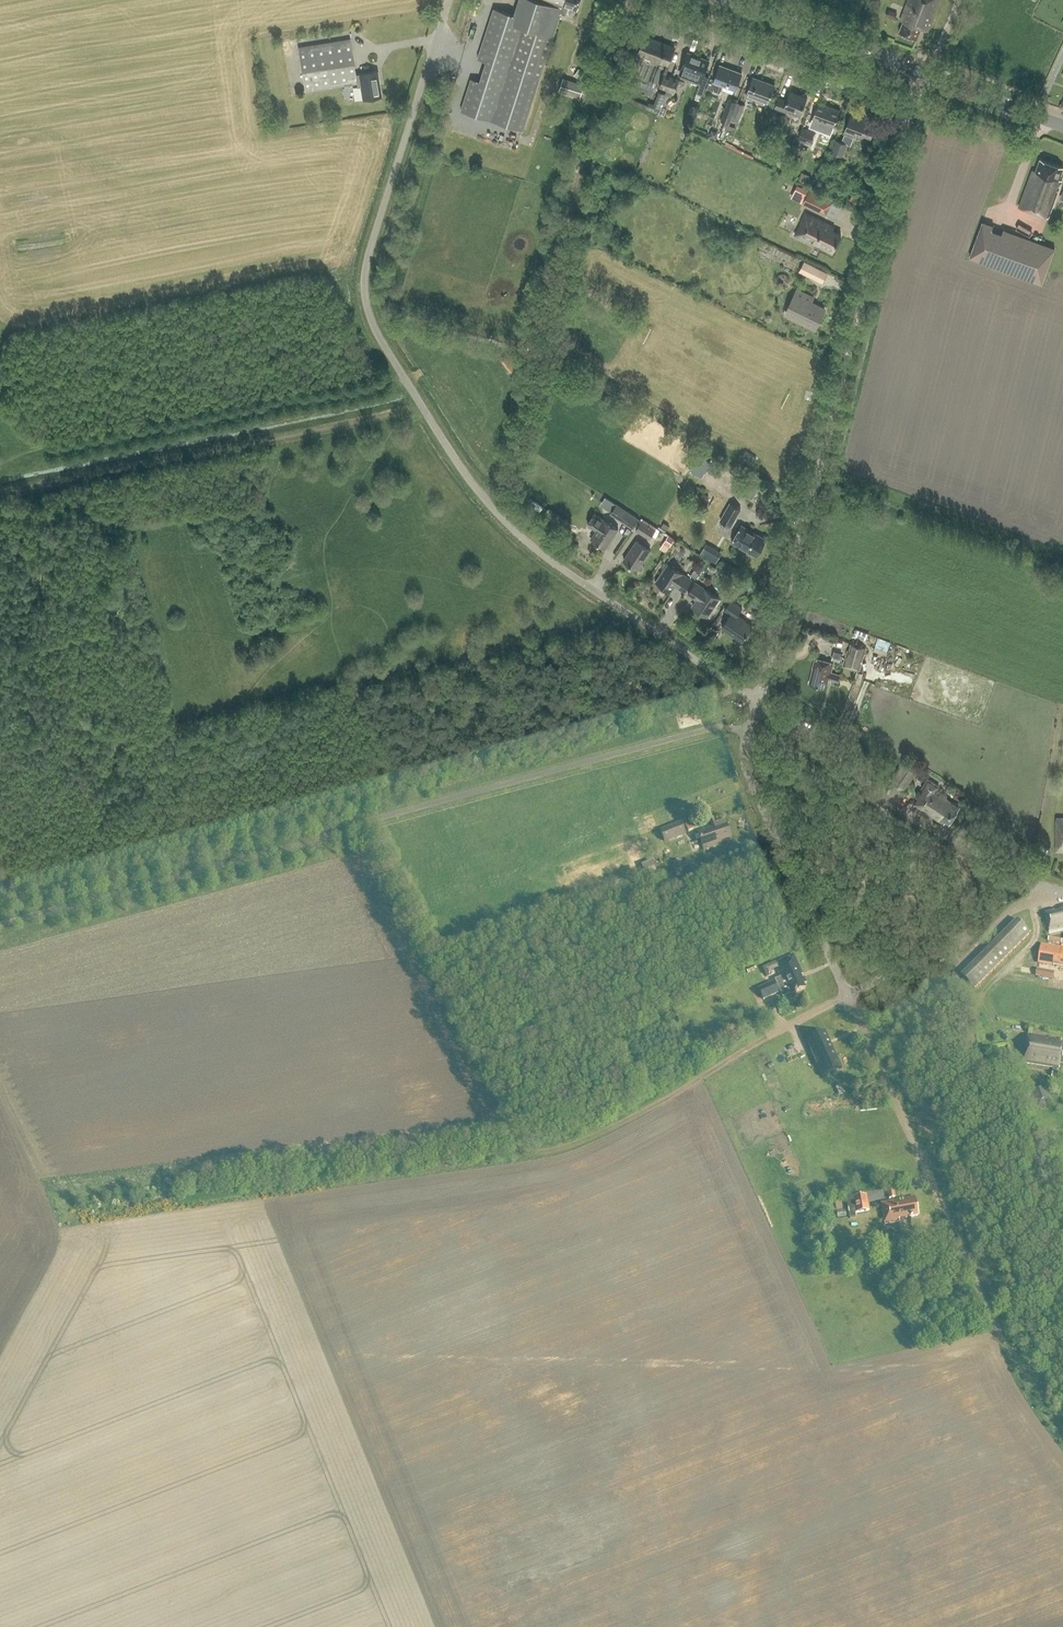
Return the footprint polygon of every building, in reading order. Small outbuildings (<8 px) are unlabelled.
[(515,15),(494,9),(481,51),(478,59),(486,61),(480,81),(472,78),(462,112),(524,131),(560,13),(566,14),(568,7),(558,4),(557,6),(538,0),(520,0),(515,15)] [(568,7),(570,8),(570,6),(579,9),(582,0),(538,0),(557,6),(558,4),(568,7)] [(917,38),(921,29),(928,31),(940,0),(908,0),(901,20),(903,21),(899,32),(917,38)] [(895,19),(898,13),(888,10),(886,16),(895,19)] [(668,64),(675,47),(646,36),(639,53),(668,64)] [(360,83),(362,99),(381,96),(377,71),(356,75),(350,39),(298,47),(306,92),(354,84),(360,83)] [(701,83),(703,77),(709,60),(688,53),(680,75),(701,83)] [(715,80),(711,78),(707,89),(720,93),(723,85),(736,89),(742,73),(721,65),(715,80)] [(585,73),(578,68),(573,75),(580,80),(585,73)] [(667,91),(672,77),(666,74),(660,88),(667,91)] [(672,77),(667,91),(675,94),(680,80),(672,77)] [(584,84),(563,78),(559,90),(580,97),(584,84)] [(769,102),(775,86),(754,78),(747,96),(752,98),(753,96),(769,102)] [(656,102),(651,100),(649,107),(662,111),(668,92),(661,90),(656,102)] [(801,113),(807,97),(791,91),(786,101),(779,99),(775,108),(787,113),(789,109),(801,113)] [(733,113),(737,102),(729,99),(721,121),(729,124),(730,120),(733,113)] [(834,127),(841,110),(819,101),(812,121),(820,124),(821,122),(834,127)] [(733,113),(730,120),(738,123),(745,105),(737,102),(733,113)] [(870,140),(876,124),(852,115),(845,133),(853,137),(854,134),(870,140)] [(797,142),(802,143),(801,147),(808,150),(815,133),(803,127),(797,142)] [(835,139),(830,152),(843,156),(847,143),(835,139)] [(1019,207),(1048,218),(1062,181),(1059,180),(1062,168),(1062,167),(1041,158),(1036,171),(1033,170),(1019,207)] [(803,173),(801,179),(807,182),(810,176),(803,173)] [(834,202),(816,194),(809,191),(803,204),(827,215),(834,202)] [(855,192),(851,201),(864,207),(868,199),(855,192)] [(835,252),(843,234),(834,230),(836,226),(808,212),(797,234),(835,252)] [(994,225),(983,221),(969,257),(1042,284),(1056,248),(1004,229),(1002,233),(993,230),(994,225)] [(804,261),(804,262),(799,272),(823,283),(828,273),(804,261)] [(815,297),(797,288),(784,315),(816,331),(827,308),(813,301),(815,297)] [(757,458),(746,451),(742,458),(752,465),(757,458)] [(710,462),(701,456),(692,472),(702,478),(710,462)] [(751,484),(745,495),(753,499),(759,488),(751,484)] [(731,526),(741,509),(730,503),(720,520),(731,526)] [(626,510),(616,504),(610,513),(620,519),(632,528),(638,519),(626,510)] [(619,528),(604,519),(595,513),(588,524),(597,530),(592,538),(606,547),(619,528)] [(650,539),(656,530),(643,521),(637,530),(650,539)] [(766,539),(742,525),(733,542),(757,556),(766,539)] [(675,539),(668,535),(660,547),(666,552),(675,539)] [(637,569),(650,550),(637,541),(624,560),(637,569)] [(718,562),(724,551),(708,542),(702,553),(718,562)] [(692,580),(683,574),(667,563),(662,570),(664,571),(656,582),(671,592),(675,585),(684,591),(692,580)] [(697,565),(691,575),(697,579),(703,568),(697,565)] [(705,589),(696,583),(688,594),(697,600),(693,607),(707,617),(715,606),(716,607),(721,600),(705,589)] [(742,641),(752,626),(741,619),(741,618),(737,615),(742,608),(731,600),(725,610),(731,615),(722,627),(742,641)] [(855,629),(853,635),(867,640),(869,633),(855,629)] [(878,638),(873,650),(886,655),(891,642),(878,638)] [(859,670),(866,648),(852,644),(848,659),(846,658),(844,665),(859,670)] [(841,653),(834,651),(831,659),(839,661),(841,653)] [(839,682),(840,675),(831,673),(833,663),(815,658),(813,668),(810,683),(824,687),(825,683),(828,684),(829,679),(839,682)] [(890,779),(905,790),(916,772),(901,762),(890,779)] [(922,789),(924,790),(914,805),(944,824),(946,820),(950,824),(960,807),(946,798),(947,797),(937,791),(939,787),(928,780),(922,789)] [(708,820),(711,828),(696,833),(703,852),(717,847),(717,846),(730,841),(723,822),(714,825),(712,819),(708,820)] [(694,830),(691,823),(684,825),(687,833),(694,830)] [(663,843),(684,835),(680,824),(659,832),(663,843)] [(670,865),(673,872),(664,875),(666,882),(675,879),(694,872),(691,862),(681,866),(680,861),(670,865)] [(658,884),(651,862),(640,866),(648,888),(658,884)] [(1053,910),(1043,913),(1049,934),(1062,930),(1062,907),(1060,908),(1061,911),(1054,913),(1053,910)] [(961,976),(976,990),(1031,934),(1017,919),(961,976)] [(1042,946),(1039,964),(1062,968),(1062,950),(1042,946)] [(778,974),(780,978),(774,981),(782,999),(788,996),(789,997),(804,989),(802,985),(806,984),(803,979),(802,980),(800,977),(802,976),(797,965),(792,955),(784,958),(789,969),(778,974)] [(762,969),(766,977),(771,974),(770,973),(778,969),(775,963),(762,969)] [(1054,973),(1036,970),(1035,977),(1053,980),(1054,973)] [(758,990),(763,1002),(779,994),(773,983),(758,990)] [(816,1068),(821,1079),(842,1070),(825,1032),(804,1042),(809,1052),(810,1051),(809,1050),(814,1048),(823,1067),(818,1069),(817,1067),(816,1068)] [(1025,1064),(1053,1069),(1052,1078),(1058,1079),(1060,1065),(1062,1065),(1062,1045),(1061,1045),(1062,1041),(1030,1036),(1025,1064)] [(1037,1110),(1053,1105),(1046,1088),(1031,1093),(1037,1110)] [(888,1200),(895,1199),(893,1191),(887,1193),(888,1200)] [(866,1196),(854,1198),(854,1194),(843,1196),(844,1204),(847,1204),(850,1220),(856,1219),(855,1215),(869,1212),(866,1196)] [(898,1220),(917,1217),(914,1198),(881,1204),(885,1225),(899,1223),(898,1220)]
